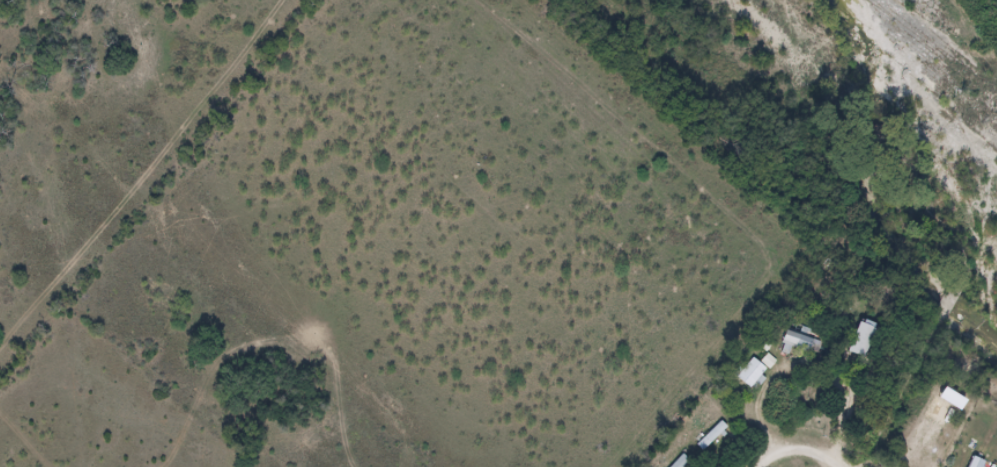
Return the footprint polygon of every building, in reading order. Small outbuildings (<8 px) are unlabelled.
[(942,305),(953,311),(963,292),(952,286),(942,305)] [(813,351),(812,332),(786,333),(786,352),(813,351)] [(766,362),(764,366),(752,356),(736,376),(757,392),(767,379),(763,377),(772,366),(766,362)] [(698,445),(705,452),(728,428),(721,421),(698,445)] [(682,453),(669,466),(687,466),(692,463),(682,453)]
